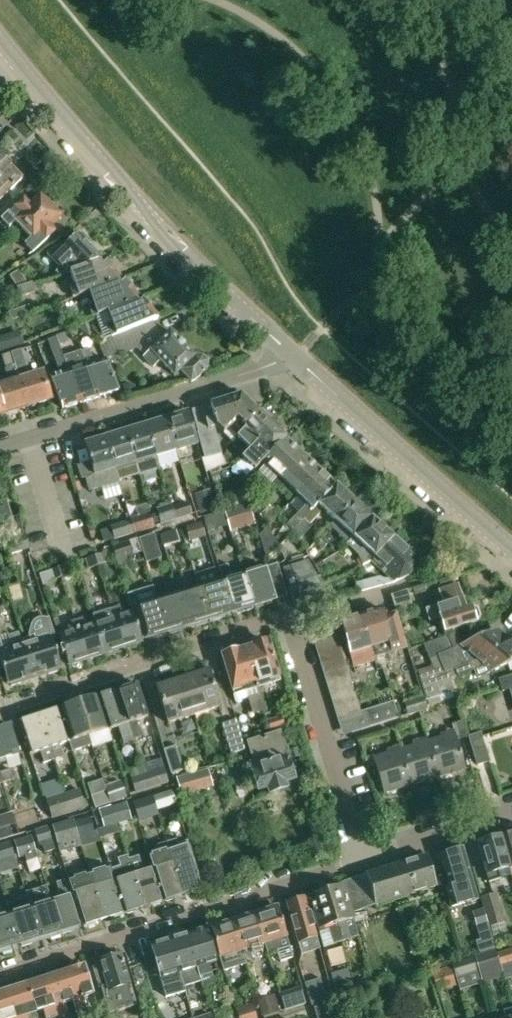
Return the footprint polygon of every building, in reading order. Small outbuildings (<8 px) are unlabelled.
[(22,179),(10,167),(11,166),(1,156),(0,157),(0,200),(22,179)] [(15,221),(24,230),(50,206),(40,195),(29,205),(23,199),(1,220),(8,228),(15,221)] [(32,239),(26,245),(33,252),(57,230),(52,225),(60,217),(50,206),(24,230),(32,239)] [(65,267),(70,272),(103,259),(78,234),(53,259),(63,269),(65,267)] [(74,297),(79,296),(122,279),(114,270),(114,266),(109,261),(105,261),(103,259),(70,272),(75,285),(70,286),(74,297)] [(16,287),(17,288),(28,284),(19,271),(10,276),(16,287)] [(72,318),(75,324),(85,320),(92,317),(107,311),(140,299),(132,290),(132,285),(128,280),(123,281),(122,279),(79,296),(89,292),(93,305),(88,306),(90,312),(72,318)] [(32,283),(28,284),(17,288),(20,297),(35,293),(32,283)] [(140,299),(107,311),(107,325),(100,328),(104,339),(153,320),(159,318),(150,309),(151,305),(146,300),(142,300),(140,299)] [(23,307),(11,312),(14,321),(26,317),(23,307)] [(79,327),(86,334),(92,338),(85,320),(75,324),(77,328),(79,327)] [(153,320),(104,339),(98,341),(105,360),(106,360),(108,359),(108,360),(137,349),(144,356),(143,357),(153,367),(161,361),(174,376),(180,370),(191,383),(196,381),(207,370),(208,362),(202,356),(195,356),(170,330),(163,337),(153,320)] [(0,337),(0,351),(0,352),(25,344),(20,330),(0,337)] [(54,335),(55,337),(58,344),(65,342),(62,333),(54,335)] [(117,391),(106,360),(105,360),(94,363),(89,349),(83,351),(84,355),(99,397),(117,391)] [(28,377),(19,350),(10,353),(27,407),(51,400),(42,373),(28,377)] [(65,355),(64,355),(69,371),(80,403),(99,397),(84,355),(83,351),(66,357),(65,355)] [(5,368),(9,383),(0,386),(0,401),(4,414),(27,407),(10,353),(2,355),(5,368)] [(62,410),(80,403),(69,371),(64,355),(55,358),(60,374),(51,377),(62,410)] [(197,430),(205,458),(221,454),(213,428),(216,427),(223,434),(229,428),(237,437),(238,435),(239,436),(246,429),(244,427),(258,412),(235,389),(229,391),(216,403),(191,411),(197,430)] [(237,437),(250,450),(259,441),(257,439),(271,424),(267,420),(270,418),(261,410),(259,412),(258,412),(244,427),(246,429),(239,436),(238,435),(237,437)] [(176,413),(166,416),(177,450),(198,444),(188,412),(179,415),(176,413)] [(156,422),(147,425),(156,456),(177,450),(166,416),(157,418),(156,422)] [(262,462),(285,438),(280,432),(280,428),(276,424),(272,425),(271,424),(257,439),(259,441),(250,450),(255,456),(249,461),(257,468),(262,462)] [(136,425),(125,428),(136,462),(140,475),(160,469),(156,456),(147,425),(139,427),(136,425)] [(115,435),(105,437),(119,482),(115,468),(136,462),(125,428),(117,431),(115,435)] [(85,447),(94,474),(85,477),(89,491),(119,482),(105,437),(96,440),(93,438),(87,440),(86,443),(84,444),(85,447)] [(304,456),(285,438),(262,462),(265,465),(259,472),(275,487),(304,456)] [(162,459),(168,473),(189,465),(183,450),(162,459)] [(284,483),(297,494),(320,470),(304,456),(275,487),(278,490),(284,483)] [(286,525),(292,531),(308,516),(316,506),(336,485),(320,470),(297,494),(307,504),(286,525)] [(330,526),(330,527),(336,520),(354,502),(336,485),(316,506),(308,516),(292,531),(293,532),(291,533),(299,541),(313,526),(310,524),(321,513),(320,511),(323,508),(335,520),(330,526)] [(200,514),(201,514),(218,508),(213,490),(194,495),(200,514)] [(253,504),(259,510),(266,503),(267,503),(269,501),(263,495),(253,504)] [(16,534),(7,500),(0,502),(0,538),(16,534)] [(176,519),(192,514),(188,502),(172,507),(176,519)] [(224,509),(230,531),(255,524),(249,502),(224,509)] [(338,537),(347,544),(349,543),(372,519),(354,502),(336,520),(330,527),(340,536),(338,537)] [(273,510),(267,503),(266,503),(259,510),(256,512),(263,519),(273,510)] [(435,516),(452,518),(454,507),(437,504),(435,516)] [(176,519),(172,507),(171,505),(156,509),(161,525),(176,520),(176,519)] [(139,519),(142,531),(155,527),(151,516),(139,519)] [(115,540),(134,533),(130,519),(110,526),(115,540)] [(347,544),(358,555),(363,565),(372,561),(393,538),(390,535),(372,519),(349,543),(347,544)] [(185,527),(189,541),(206,537),(201,523),(185,527)] [(160,535),(164,546),(180,541),(177,530),(160,535)] [(155,533),(140,538),(148,562),(163,558),(155,533)] [(9,555),(30,549),(26,534),(4,540),(9,555)] [(359,592),(395,582),(409,575),(420,563),(403,547),(405,544),(397,537),(395,540),(393,538),(372,561),(384,573),(390,578),(381,581),(378,578),(357,584),(359,592)] [(133,556),(128,541),(112,546),(117,562),(133,556)] [(106,563),(103,554),(94,557),(97,566),(106,563)] [(89,568),(97,566),(94,557),(86,559),(89,568)] [(308,560),(290,566),(283,568),(291,595),(323,586),(308,560)] [(329,572),(322,561),(315,567),(321,576),(329,572)] [(277,564),(243,574),(253,607),(255,606),(256,608),(264,605),(264,603),(275,600),(287,596),(277,564)] [(67,566),(57,568),(60,578),(70,576),(67,566)] [(219,568),(222,580),(221,581),(231,613),(243,610),(243,612),(252,609),(251,607),(253,607),(243,574),(230,578),(226,566),(219,568)] [(40,573),(43,583),(60,578),(57,568),(40,573)] [(194,576),(198,588),(197,588),(207,621),(210,620),(210,622),(219,619),(218,617),(231,613),(221,581),(219,581),(215,569),(194,576)] [(174,582),(173,583),(186,627),(197,623),(198,625),(206,623),(206,621),(207,621),(197,588),(187,591),(185,584),(175,587),(174,582)] [(155,591),(153,591),(166,633),(170,632),(170,634),(179,631),(178,629),(186,627),(173,583),(165,585),(168,597),(158,600),(155,591)] [(471,608),(471,607),(465,609),(457,583),(439,589),(444,604),(426,610),(430,622),(441,618),(446,633),(478,623),(480,617),(478,610),(472,607),(471,608)] [(412,588),(415,596),(426,592),(424,584),(412,588)] [(413,607),(407,590),(391,595),(396,612),(413,607)] [(165,633),(166,633),(153,591),(131,598),(146,639),(157,636),(158,638),(166,635),(165,633)] [(119,606),(111,609),(123,647),(142,641),(142,639),(132,612),(122,615),(119,606)] [(111,609),(93,614),(96,624),(104,653),(123,647),(111,609)] [(385,658),(396,655),(382,610),(362,616),(371,648),(381,644),(385,658)] [(95,624),(77,630),(86,659),(104,653),(96,624),(93,614),(92,615),(95,624)] [(375,661),(371,648),(362,616),(340,622),(354,668),(375,661)] [(61,667),(52,638),(56,637),(50,619),(47,620),(43,618),(39,618),(36,620),(33,623),(31,626),(30,630),(31,634),(34,637),(23,640),(35,676),(48,672),(49,674),(59,671),(58,668),(61,667)] [(54,620),(68,664),(86,659),(77,630),(63,635),(58,619),(54,620)] [(310,631),(311,632),(314,642),(337,635),(333,624),(310,631)] [(448,637),(423,644),(432,666),(418,671),(420,677),(443,669),(445,673),(453,670),(510,643),(495,631),(453,649),(448,637)] [(7,685),(11,684),(11,686),(21,683),(20,681),(35,676),(23,640),(20,641),(18,634),(9,637),(11,644),(0,647),(0,661),(7,685)] [(314,642),(317,654),(340,647),(337,635),(314,642)] [(267,680),(279,676),(269,643),(267,644),(264,643),(257,645),(255,647),(245,650),(264,712),(266,711),(259,687),(268,684),(267,680)] [(508,665),(511,672),(511,671),(511,644),(510,643),(453,670),(445,673),(443,669),(420,677),(427,700),(425,700),(427,707),(441,702),(439,696),(440,695),(442,701),(456,697),(450,679),(457,676),(458,677),(487,665),(490,673),(508,665)] [(317,654),(321,665),(344,658),(340,647),(317,654)] [(225,657),(223,657),(237,703),(248,699),(253,715),(264,712),(245,650),(237,653),(234,652),(226,654),(225,657)] [(321,665),(324,677),(348,670),(344,658),(321,665)] [(324,677),(328,689),(351,682),(348,670),(324,677)] [(208,671),(182,679),(194,715),(220,707),(208,671)] [(498,680),(494,681),(497,693),(511,688),(511,689),(511,676),(498,680)] [(182,679),(156,687),(168,724),(194,715),(182,679)] [(328,689),(331,700),(355,693),(351,682),(328,689)] [(148,717),(137,684),(135,685),(133,684),(127,686),(126,688),(116,691),(132,741),(134,741),(134,740),(142,737),(136,721),(148,717)] [(100,697),(97,697),(108,730),(118,726),(124,744),(132,741),(116,691),(109,694),(107,692),(101,694),(100,697)] [(358,705),(355,693),(331,700),(335,712),(358,705)] [(87,701),(77,704),(88,736),(108,730),(97,697),(96,698),(94,697),(88,699),(87,701)] [(428,710),(427,707),(425,700),(424,697),(404,703),(407,716),(428,710)] [(369,710),(373,725),(394,719),(393,717),(398,716),(395,703),(369,710)] [(61,709),(59,710),(69,742),(88,736),(77,704),(70,706),(68,705),(62,707),(61,709)] [(335,712),(338,723),(362,716),(358,705),(335,712)] [(48,713),(39,716),(44,731),(54,760),(63,757),(59,746),(69,742),(59,710),(58,710),(56,709),(49,711),(48,713)] [(20,723),(30,755),(40,752),(44,763),(54,760),(44,731),(39,716),(31,719),(29,718),(23,720),(22,722),(20,723)] [(286,727),(283,716),(267,721),(270,732),(286,727)] [(246,750),(236,720),(222,724),(231,754),(246,750)] [(19,754),(10,726),(6,727),(6,725),(0,727),(0,760),(19,754)] [(427,739),(426,739),(438,777),(465,769),(453,731),(440,735),(441,738),(428,742),(427,739)] [(103,754),(123,748),(118,732),(98,738),(103,754)] [(481,732),(468,736),(477,766),(490,762),(481,732)] [(257,785),(266,783),(269,793),(287,788),(284,777),(293,774),(291,769),(296,768),(294,762),(288,764),(287,760),(299,756),(297,749),(286,753),(280,733),(248,743),(255,763),(250,765),(257,785)] [(414,745),(401,750),(412,785),(438,777),(426,739),(413,743),(414,745)] [(176,746),(163,750),(171,774),(184,770),(176,746)] [(385,793),(412,785),(401,750),(400,747),(386,751),(387,754),(374,758),(385,793)] [(65,764),(54,767),(59,793),(71,790),(65,764)] [(144,764),(140,765),(148,789),(169,782),(164,767),(147,773),(144,764)] [(128,769),(136,793),(148,789),(140,765),(128,769)] [(0,773),(0,777),(2,783),(14,779),(11,769),(0,772),(0,773)] [(210,784),(207,770),(178,777),(181,791),(210,784)] [(127,798),(126,797),(121,781),(104,787),(106,791),(110,803),(111,804),(127,798)] [(80,789),(73,791),(65,794),(71,813),(86,808),(80,789)] [(91,796),(95,808),(110,803),(106,791),(91,796)] [(172,810),(167,792),(152,797),(152,796),(151,797),(156,815),(172,810)] [(46,800),(52,819),(71,813),(65,794),(46,800)] [(140,820),(156,815),(151,797),(135,802),(140,820)] [(126,802),(111,807),(117,825),(132,820),(126,802)] [(99,810),(100,814),(104,829),(117,825),(111,807),(99,810)] [(11,813),(15,825),(16,825),(18,830),(33,825),(29,812),(14,817),(13,813),(11,813)] [(12,832),(10,827),(15,825),(11,813),(0,817),(0,840),(13,836),(12,832)] [(95,832),(90,817),(75,822),(75,820),(73,821),(78,837),(79,836),(95,832)] [(80,839),(79,836),(78,837),(73,821),(52,827),(57,845),(80,839)] [(34,831),(35,834),(38,845),(43,848),(45,853),(55,849),(48,826),(34,831)] [(500,838),(509,869),(511,868),(511,834),(500,838)] [(31,835),(14,841),(19,859),(26,857),(27,862),(38,859),(31,835)] [(498,872),(509,869),(500,838),(499,838),(495,835),(489,837),(488,841),(477,844),(489,884),(500,880),(498,872)] [(177,840),(167,843),(166,844),(171,863),(182,894),(190,892),(192,893),(198,891),(199,889),(202,888),(192,856),(182,859),(177,840)] [(0,845),(0,862),(4,861),(5,865),(16,861),(10,842),(0,845)] [(148,855),(152,868),(162,900),(163,900),(165,901),(172,900),(173,897),(182,894),(171,863),(166,844),(157,846),(158,852),(148,855)] [(446,888),(451,907),(477,900),(463,849),(441,856),(450,887),(446,888)] [(134,909),(142,906),(132,875),(128,860),(127,856),(118,859),(120,866),(110,869),(114,881),(123,912),(125,912),(127,913),(133,911),(134,909)] [(365,875),(355,878),(342,882),(343,887),(351,913),(437,887),(427,856),(365,875)] [(160,901),(162,900),(152,868),(143,871),(138,857),(128,860),(132,875),(142,906),(150,904),(153,905),(159,903),(160,901)] [(73,893),(83,924),(86,924),(88,925),(94,923),(95,921),(103,918),(94,887),(90,875),(86,877),(85,875),(73,878),(74,880),(69,882),(72,893),(73,893)] [(70,895),(65,881),(56,883),(61,899),(50,902),(51,903),(52,903),(61,935),(70,932),(71,932),(72,931),(72,930),(72,929),(79,926),(70,895)] [(114,881),(94,887),(103,918),(112,916),(114,917),(120,915),(121,913),(123,912),(114,881)] [(326,892),(333,916),(341,942),(359,936),(355,925),(351,913),(343,887),(326,892)] [(309,897),(319,929),(328,926),(334,947),(342,945),(341,942),(333,916),(326,892),(309,897)] [(497,949),(500,948),(496,936),(510,932),(507,922),(505,923),(496,893),(480,898),(483,909),(488,923),(489,928),(490,928),(493,936),(497,949)] [(33,941),(40,939),(27,898),(6,904),(9,914),(6,915),(15,946),(21,945),(22,947),(31,944),(32,944),(33,943),(33,942),(33,941)] [(50,939),(61,935),(52,903),(51,903),(50,902),(31,908),(28,898),(27,898),(40,939),(47,937),(48,938),(49,939),(50,939)] [(320,948),(305,899),(286,904),(298,943),(301,954),(320,948)] [(13,947),(15,946),(6,915),(4,916),(0,904),(0,954),(9,951),(9,948),(13,947)] [(266,908),(253,912),(263,944),(265,944),(268,954),(279,950),(283,961),(293,958),(277,907),(269,910),(268,909),(267,908),(266,908)] [(488,923),(483,909),(472,912),(476,927),(488,923)] [(242,918),(232,921),(241,951),(263,944),(253,912),(243,915),(242,916),(242,917),(242,918)] [(245,965),(241,951),(232,921),(227,923),(227,922),(226,921),(225,921),(224,921),(214,924),(213,925),(212,925),(212,927),(209,928),(219,958),(223,971),(245,965)] [(206,930),(187,935),(201,982),(213,978),(209,965),(216,963),(206,930)] [(474,957),(497,950),(496,949),(497,949),(493,936),(491,936),(491,934),(469,941),(473,957),(474,957)] [(187,935),(168,941),(178,973),(184,991),(185,991),(184,987),(201,982),(187,935)] [(166,996),(184,991),(178,973),(168,941),(150,946),(166,996)] [(498,953),(502,966),(511,964),(511,949),(498,953)] [(497,954),(497,950),(474,957),(478,968),(477,969),(481,985),(504,978),(501,967),(502,966),(498,953),(497,954)] [(99,987),(102,987),(109,1014),(136,1006),(129,985),(130,984),(121,955),(100,961),(101,963),(93,966),(99,987)] [(473,957),(451,964),(454,975),(477,969),(478,968),(474,957),(473,957)] [(65,972),(75,1000),(73,1001),(79,1017),(88,1017),(90,1017),(84,997),(94,994),(85,965),(65,972)] [(437,991),(438,991),(456,986),(451,967),(432,973),(437,991)] [(46,978),(59,1017),(71,1017),(70,1013),(68,1014),(65,1004),(73,1001),(75,1000),(65,972),(46,978)] [(414,975),(401,979),(405,993),(418,989),(414,975)] [(351,977),(335,982),(332,983),(335,994),(354,989),(351,977)] [(373,986),(371,977),(357,980),(359,989),(373,986)] [(27,984),(36,1013),(45,1010),(47,1017),(59,1017),(46,978),(27,984)] [(304,983),(311,1006),(328,1001),(321,978),(304,983)] [(400,981),(388,984),(392,996),(404,993),(404,994),(405,993),(401,979),(399,980),(400,981)] [(8,990),(17,1017),(27,1017),(26,1016),(36,1013),(27,984),(8,990)] [(0,992),(0,1017),(17,1017),(8,990),(0,992)] [(306,1004),(303,994),(291,998),(291,999),(282,1001),(285,1011),(306,1004)] [(259,1002),(263,1017),(281,1012),(276,996),(259,1002)] [(325,1003),(313,1007),(316,1017),(329,1017),(325,1003)] [(253,1004),(237,1008),(240,1017),(257,1017),(253,1004)] [(503,1011),(505,1017),(511,1017),(511,1008),(503,1011)]
